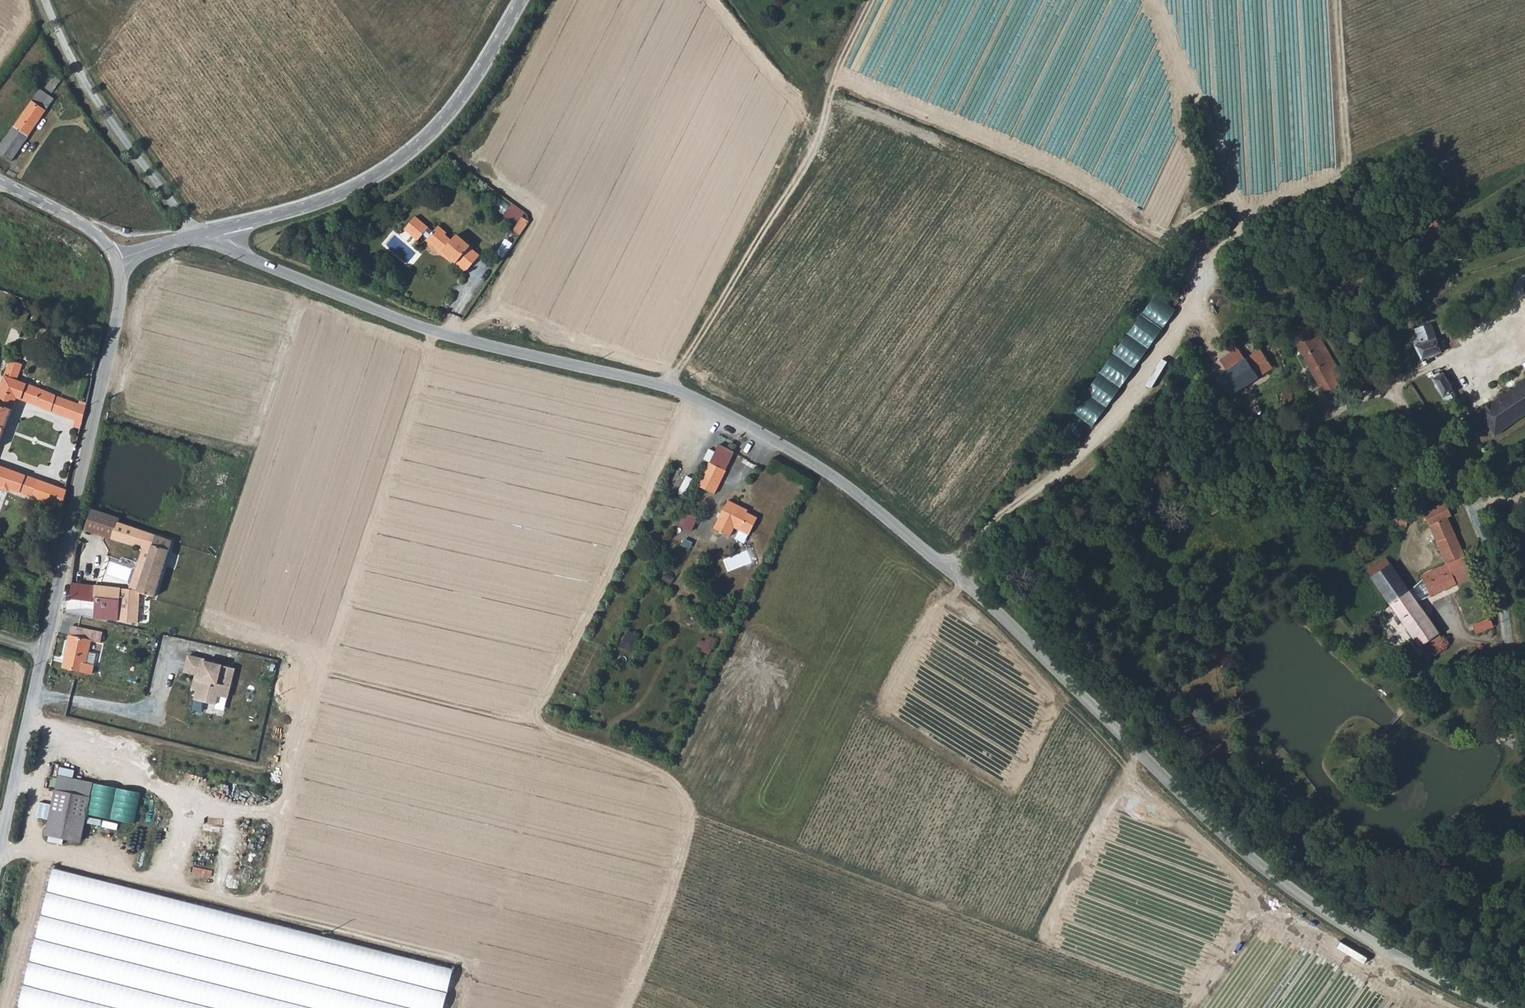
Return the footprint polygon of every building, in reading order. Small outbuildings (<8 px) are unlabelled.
[(51,93),(41,86),(9,132),(0,144),(0,153),(10,160),(50,103),(46,99),(51,93)] [(517,204),(505,216),(523,233),(533,222),(525,215),(527,213),(517,204)] [(478,256),(468,247),(469,245),(455,232),(450,238),(444,233),(445,231),(437,224),(426,237),(463,271),(478,256)] [(1078,414),(1099,427),(1163,327),(1142,314),(1078,414)] [(1293,342),(1324,399),(1340,391),(1334,380),(1339,376),(1309,324),(1272,344),(1276,351),(1293,342)] [(1440,353),(1433,339),(1413,346),(1421,360),(1440,353)] [(15,344),(12,351),(20,354),(23,346),(15,344)] [(1273,368),(1260,348),(1244,359),(1236,347),(1219,359),(1227,370),(1216,377),(1228,397),(1273,368)] [(17,397),(75,419),(73,426),(80,429),(85,407),(49,392),(15,377),(21,360),(10,356),(0,383),(0,442),(17,397)] [(1433,385),(1443,396),(1453,389),(1441,373),(1430,378),(1435,384),(1433,385)] [(1220,402),(1228,397),(1216,377),(1208,382),(1220,402)] [(1477,413),(1494,437),(1524,415),(1524,382),(1477,413)] [(1282,392),(1290,408),(1296,406),(1289,389),(1282,392)] [(720,444),(710,464),(727,472),(737,452),(720,444)] [(716,496),(727,472),(710,464),(699,487),(716,496)] [(0,467),(0,482),(1,482),(0,484),(0,485),(6,487),(7,485),(64,506),(67,491),(0,467)] [(729,503),(715,530),(731,539),(737,529),(751,537),(758,522),(744,514),(745,511),(729,503)] [(1445,503),(1424,514),(1446,565),(1465,557),(1448,518),(1451,517),(1445,503)] [(122,520),(92,508),(85,528),(151,550),(138,589),(137,592),(141,593),(157,597),(175,542),(120,523),(122,520)] [(695,531),(699,519),(685,515),(681,527),(695,531)] [(1408,520),(1398,518),(1394,518),(1395,523),(1406,526),(1408,520)] [(1344,539),(1349,534),(1344,529),(1340,534),(1344,539)] [(1344,539),(1354,550),(1359,545),(1349,534),(1344,539)] [(1359,554),(1364,549),(1359,545),(1354,550),(1359,554)] [(1366,571),(1371,579),(1391,565),(1386,557),(1366,571)] [(1470,569),(1465,557),(1446,565),(1449,573),(1445,574),(1441,567),(1421,576),(1430,597),(1456,586),(1452,577),(1470,569)] [(1395,601),(1410,592),(1391,565),(1371,579),(1390,605),(1395,601)] [(121,599),(122,587),(74,581),(72,598),(96,601),(96,596),(121,599)] [(122,587),(121,599),(119,619),(138,621),(141,593),(137,592),(138,589),(122,587)] [(1410,592),(1395,601),(1405,616),(1420,606),(1410,592)] [(96,601),(95,617),(119,619),(121,599),(96,596),(96,601)] [(1431,651),(1435,656),(1442,651),(1439,646),(1444,642),(1420,606),(1405,616),(1400,619),(1425,655),(1431,651)] [(1479,634),(1497,627),(1493,618),(1475,625),(1479,634)] [(104,631),(73,625),(64,667),(92,672),(96,654),(88,652),(91,640),(101,642),(104,631)] [(632,631),(623,646),(635,653),(644,637),(632,631)] [(710,635),(708,641),(702,639),(699,649),(714,654),(719,638),(710,635)] [(223,662),(192,654),(184,685),(215,692),(223,662)] [(61,775),(57,790),(91,796),(94,782),(61,775)] [(117,811),(140,815),(144,792),(120,788),(117,811)] [(81,840),(91,796),(57,790),(47,833),(81,840)] [(55,867),(20,1007),(444,1007),(455,967),(55,867)]
